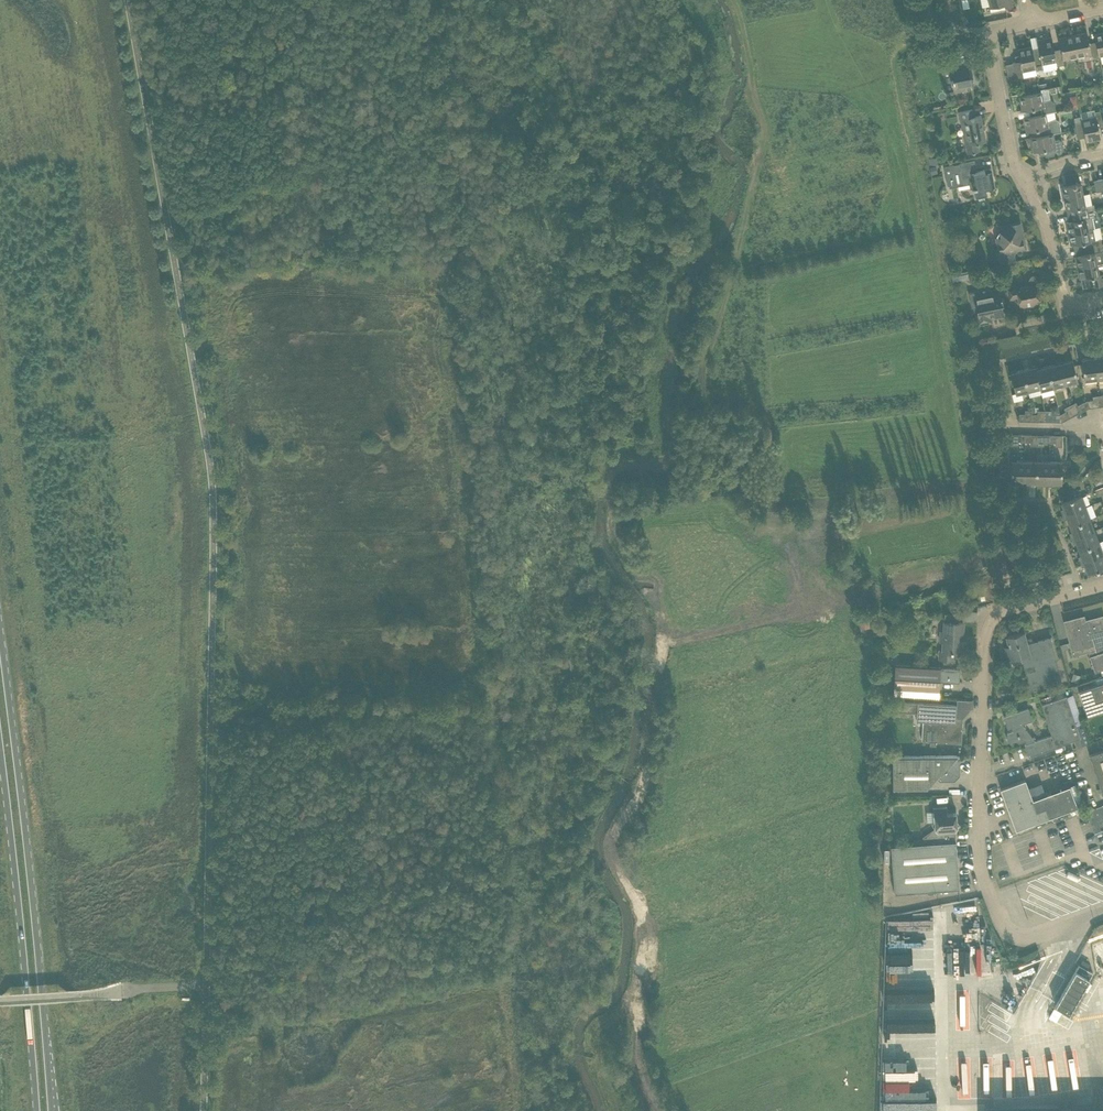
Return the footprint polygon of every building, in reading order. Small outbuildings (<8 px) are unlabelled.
[(982,8),(989,6),(989,7),(990,11),(1005,8),(1013,7),(1012,0),(981,0),(982,8)] [(1096,42),(1089,43),(1087,32),(1073,35),(1077,56),(1091,54),(1092,59),(1099,57),(1096,42)] [(1094,34),(1096,42),(1099,57),(1102,56),(1102,32),(1094,34)] [(1077,56),(1073,35),(1059,38),(1061,49),(1054,50),(1056,61),(1055,61),(1056,65),(1065,64),(1064,59),(1077,56)] [(1054,50),(1051,37),(1037,40),(1040,53),(1033,54),(1033,55),(1035,68),(1035,69),(1043,68),(1042,63),(1055,61),(1056,61),(1054,50)] [(1033,55),(1033,54),(1032,46),(1017,49),(1018,55),(1015,56),(1016,61),(1012,62),(1015,78),(1024,76),(1023,70),(1035,68),(1033,55)] [(950,62),(947,50),(936,53),(939,64),(950,62)] [(973,76),(970,61),(950,65),(953,78),(951,79),(951,82),(952,82),(954,91),(973,87),(971,76),(973,76)] [(1050,100),(1043,102),(1041,92),(1019,96),(1022,111),(1033,108),(1035,115),(1046,113),(1056,111),(1055,104),(1050,100)] [(963,111),(959,111),(961,121),(962,121),(964,120),(967,134),(964,135),(968,154),(970,153),(980,151),(978,142),(985,141),(980,115),(975,116),(973,109),(963,111)] [(1081,120),(1082,122),(1085,137),(1086,141),(1100,139),(1098,127),(1102,126),(1102,117),(1102,112),(1102,110),(1094,112),(1095,117),(1081,120)] [(1062,132),(1060,122),(1056,119),(1047,121),(1046,113),(1035,115),(1023,117),(1026,132),(1033,130),(1033,133),(1038,132),(1039,136),(1053,133),(1062,132)] [(1082,122),(1075,123),(1078,139),(1085,137),(1082,122)] [(1058,139),(1054,140),(1053,133),(1039,136),(1029,138),(1030,146),(1032,146),(1034,152),(1040,151),(1041,155),(1045,154),(1045,156),(1061,153),(1063,149),(1062,142),(1058,139)] [(976,169),(974,160),(959,163),(959,164),(954,165),(954,164),(944,166),(948,185),(949,185),(949,187),(969,183),(970,188),(974,188),(976,198),(987,196),(985,189),(994,187),(993,178),(991,171),(985,173),(985,170),(975,172),(975,169),(976,169)] [(1093,180),(1096,192),(1102,190),(1102,178),(1093,180)] [(1061,187),(1063,198),(1083,194),(1080,183),(1061,187)] [(1089,193),(1083,194),(1063,198),(1066,210),(1073,208),(1074,214),(1093,210),(1095,210),(1094,204),(1092,204),(1089,193)] [(1094,216),(1093,210),(1074,214),(1076,220),(1066,222),(1068,233),(1093,228),(1094,228),(1092,217),(1094,216)] [(1002,237),(995,238),(997,251),(996,251),(999,265),(1006,264),(1017,262),(1014,249),(1018,248),(1024,247),(1023,241),(1019,223),(1008,225),(1000,227),(1002,237)] [(1095,240),(1093,228),(1068,233),(1070,245),(1081,243),(1082,249),(1102,245),(1100,239),(1095,240)] [(1102,250),(1102,245),(1082,249),(1083,254),(1075,256),(1077,267),(1096,263),(1102,262),(1102,256),(1102,250)] [(1077,267),(1080,279),(1085,278),(1088,277),(1090,286),(1102,284),(1102,262),(1096,263),(1077,267)] [(960,273),(951,275),(953,282),(961,280),(960,273)] [(1040,304),(1038,295),(1042,294),(1042,295),(1043,294),(1040,280),(1039,278),(1037,276),(1035,276),(1032,276),(1030,278),(1030,280),(1030,282),(1030,285),(1016,288),(1015,285),(1007,287),(1009,300),(1018,298),(1020,307),(1030,305),(1030,306),(1040,304)] [(994,318),(1003,316),(998,292),(980,296),(979,293),(977,292),(971,293),(970,295),(972,305),(974,307),(977,306),(978,315),(975,315),(977,325),(991,322),(990,316),(993,316),(994,318)] [(1097,378),(1094,356),(1091,356),(1092,358),(1081,359),(1084,380),(1097,378)] [(1097,357),(1097,356),(1094,356),(1097,378),(1102,377),(1102,356),(1097,357)] [(1065,383),(1077,380),(1073,360),(1062,362),(1062,361),(1060,362),(1065,383)] [(1065,383),(1060,362),(1057,363),(1057,364),(1048,366),(1053,386),(1065,383)] [(1035,368),(1036,368),(1035,365),(1032,366),(1033,367),(1023,370),(1028,389),(1039,386),(1040,386),(1035,368)] [(1053,386),(1048,366),(1038,369),(1038,367),(1036,368),(1035,368),(1040,386),(1039,386),(1040,389),(1053,386)] [(1028,389),(1023,370),(1013,372),(1013,371),(1010,372),(1015,392),(1028,389)] [(1089,408),(1086,401),(1077,406),(1081,412),(1088,408),(1089,408)] [(1057,405),(1050,407),(1052,414),(1059,412),(1057,405)] [(1066,411),(1059,414),(1061,422),(1069,418),(1066,411)] [(1023,485),(1024,461),(1011,460),(1011,482),(1018,482),(1018,484),(1021,484),(1021,485),(1023,485)] [(1036,482),(1036,461),(1024,461),(1023,485),(1026,485),(1026,484),(1029,484),(1029,482),(1036,482)] [(1048,486),(1049,461),(1036,461),(1036,482),(1043,482),(1043,484),(1046,484),(1046,486),(1048,486)] [(1054,483),(1061,483),(1062,462),(1049,461),(1048,486),(1051,486),(1051,484),(1054,485),(1054,483)] [(1064,501),(1061,502),(1063,509),(1062,510),(1062,512),(1061,512),(1062,515),(1085,507),(1080,494),(1075,496),(1072,497),(1070,491),(1062,497),(1064,501)] [(1089,518),(1085,507),(1062,515),(1063,518),(1064,517),(1065,520),(1067,519),(1070,526),(1089,518)] [(1094,530),(1089,518),(1070,526),(1072,532),(1070,533),(1071,535),(1070,536),(1071,539),(1094,530)] [(1098,542),(1094,530),(1071,539),(1072,541),(1073,541),(1074,543),(1076,542),(1079,549),(1098,542)] [(1102,553),(1098,542),(1079,549),(1081,556),(1079,557),(1080,559),(1079,559),(1080,562),(1102,553)] [(1102,567),(1102,554),(1102,553),(1080,562),(1081,565),(1082,564),(1083,567),(1085,566),(1088,573),(1102,567)] [(940,631),(940,641),(943,641),(942,651),(944,651),(943,659),(954,660),(955,652),(962,652),(962,642),(966,642),(965,642),(965,636),(966,636),(966,635),(962,635),(963,623),(958,622),(959,614),(944,613),(944,621),(943,631),(940,631)] [(1067,632),(1071,646),(1096,639),(1102,638),(1102,616),(1080,623),(1078,618),(1064,622),(1067,632)] [(1030,690),(1062,682),(1050,637),(1036,641),(1037,645),(1028,648),(1024,632),(1007,637),(1009,646),(1005,647),(1008,659),(1021,656),(1030,690)] [(1096,639),(1098,647),(1093,649),(1095,654),(1090,656),(1095,672),(1102,669),(1102,638),(1096,639)] [(895,665),(894,688),(906,688),(923,690),(928,690),(939,690),(939,681),(953,682),(959,682),(960,668),(940,667),(929,667),(895,665)] [(1078,691),(1087,716),(1102,711),(1102,683),(1078,691)] [(1076,726),(1066,695),(1041,704),(1051,735),(1035,740),(1025,744),(1024,744),(1029,757),(1056,747),(1055,745),(1074,739),(1076,748),(1089,743),(1083,723),(1076,726)] [(956,718),(957,705),(917,702),(893,701),(892,715),(893,715),(893,711),(917,712),(916,720),(923,721),(922,741),(961,743),(963,718),(956,718)] [(1032,720),(1028,708),(1003,716),(1008,729),(1011,728),(1012,731),(1007,732),(1007,739),(1011,745),(1024,741),(1025,744),(1035,740),(1034,737),(1032,737),(1031,736),(1025,729),(1024,723),(1032,720)] [(1089,755),(1102,795),(1102,751),(1089,755)] [(959,756),(959,755),(892,756),(893,789),(927,788),(937,778),(940,780),(954,780),(959,775),(959,760),(957,758),(959,756)] [(1077,807),(1069,786),(1033,800),(1025,779),(1000,789),(1016,830),(1077,807)] [(1086,811),(1094,832),(1102,829),(1102,805),(1086,811)] [(947,813),(946,806),(933,807),(934,822),(932,824),(935,828),(922,837),(955,834),(955,831),(957,826),(955,824),(957,822),(956,812),(947,813)] [(894,893),(959,888),(955,834),(922,837),(923,843),(891,846),(894,893)] [(974,977),(974,945),(973,945),(973,944),(981,944),(981,935),(966,935),(966,944),(949,944),(949,977),(974,977)] [(891,958),(890,1110),(913,1110),(913,1107),(929,1107),(929,1095),(940,1096),(941,1028),(927,1028),(927,1019),(921,1019),(921,1007),(932,1007),(932,997),(938,997),(938,958),(891,958)] [(1079,963),(1054,1007),(1068,1015),(1082,990),(1087,981),(1088,980),(1093,971),(1079,963)] [(982,1043),(983,1006),(969,1005),(969,1018),(955,1018),(955,1043),(982,1043)] [(22,1040),(11,1041),(11,1048),(8,1048),(8,1059),(23,1059),(22,1040)] [(18,1073),(3,1073),(4,1087),(19,1086),(18,1073)] [(937,1105),(937,1096),(929,1097),(930,1106),(937,1105)]
